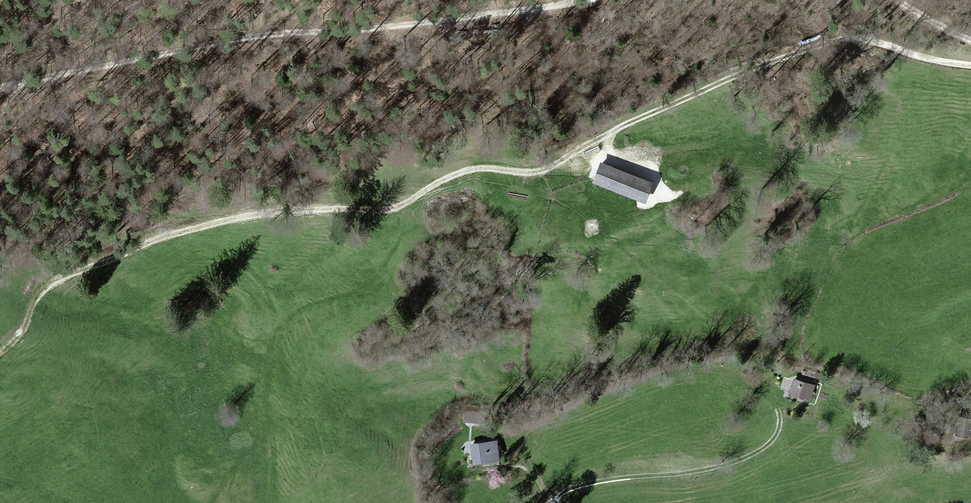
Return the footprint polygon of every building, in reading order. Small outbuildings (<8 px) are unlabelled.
[(652,184),(601,164),(594,182),(644,202),(652,184)] [(814,386),(794,379),(789,393),(808,401),(814,386)] [(955,417),(956,434),(970,433),(970,416),(955,417)] [(498,441),(471,443),(472,462),(499,460),(498,441)]
